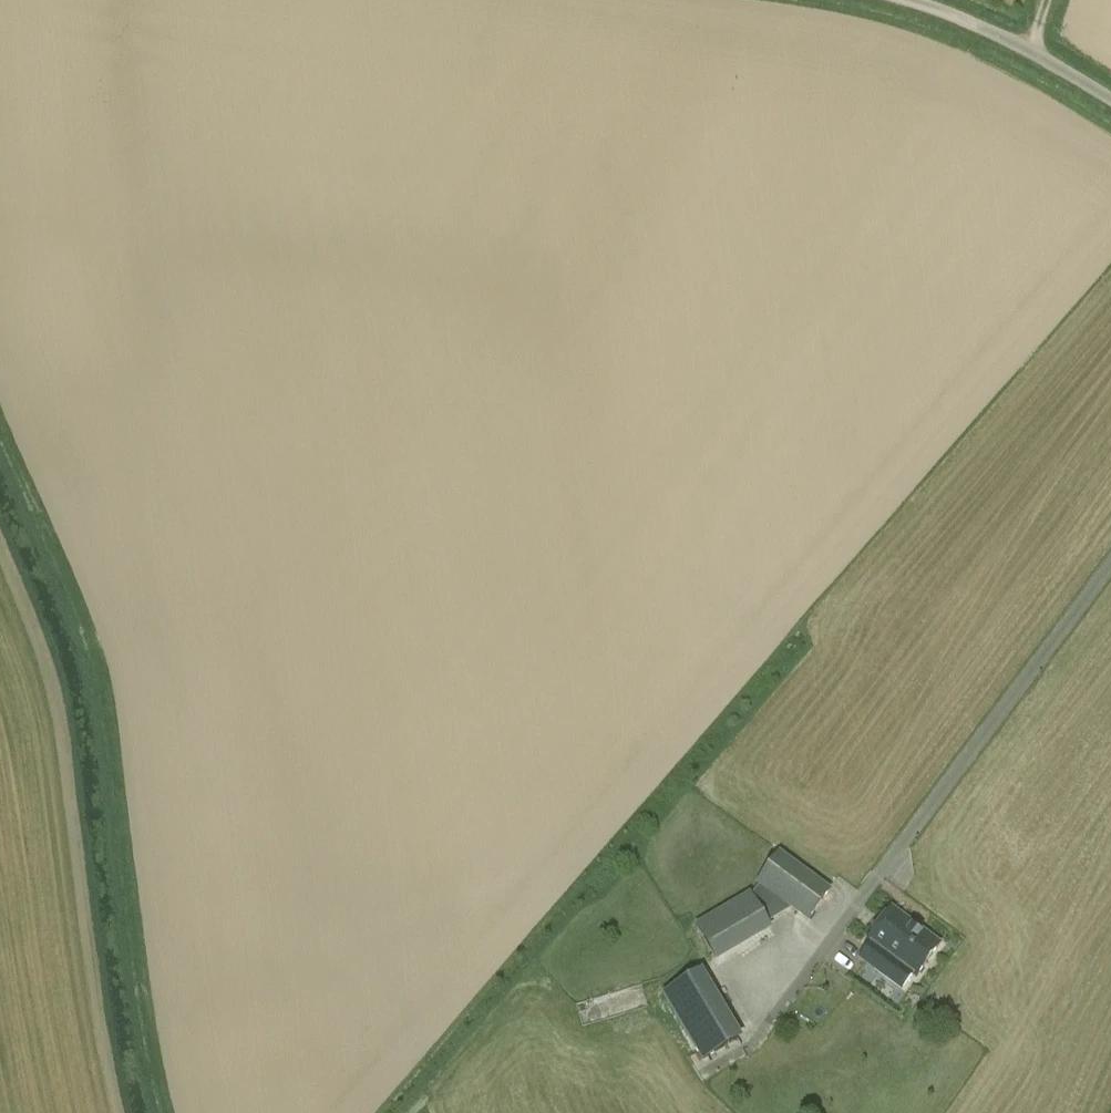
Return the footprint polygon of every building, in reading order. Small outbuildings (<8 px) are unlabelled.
[(765,920),(779,900),(808,921),(830,890),(779,854),(757,884),(759,886),(751,897),(750,895),(696,927),(716,960),(770,928),(765,920)] [(891,910),(891,911),(866,943),(884,956),(873,970),(901,991),(912,976),(915,978),(939,945),(891,910)] [(742,1039),(702,970),(661,993),(663,997),(696,1053),(701,1062),(742,1039)]
